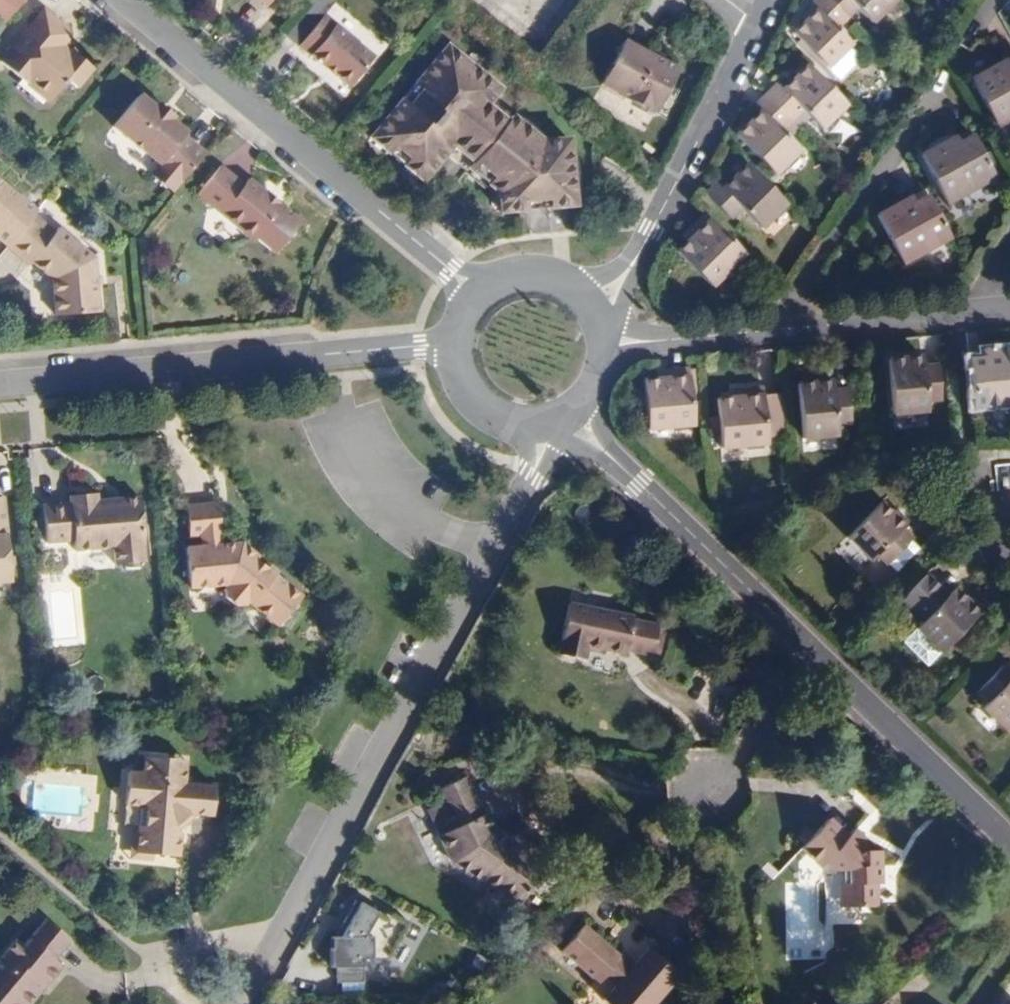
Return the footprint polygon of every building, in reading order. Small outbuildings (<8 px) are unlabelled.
[(3,23),(22,0),(0,0),(0,21),(3,23)] [(821,6),(799,28),(832,62),(854,41),(838,24),(861,2),(876,18),(894,0),(814,0),(821,6)] [(70,44),(65,50),(58,44),(63,38),(67,33),(67,26),(43,6),(0,58),(0,59),(48,100),(65,80),(60,76),(63,73),(74,82),(91,62),(70,44)] [(372,56),(323,15),(298,45),(347,86),(372,56)] [(70,44),(63,38),(58,44),(65,50),(70,44)] [(670,80),(680,61),(636,38),(613,80),(668,110),(681,86),(670,80)] [(538,141),(508,117),(504,122),(483,105),(497,89),(445,46),(369,138),(420,180),(441,154),(463,172),(467,168),(496,192),(498,213),(570,206),(563,138),(538,141)] [(1007,62),(1005,58),(973,75),(997,121),(1009,114),(1009,61),(1007,62)] [(846,99),(807,59),(783,83),(778,78),(756,99),(762,104),(739,127),(777,166),(800,143),(781,124),(803,103),(822,122),(846,99)] [(183,136),(187,131),(172,119),(174,116),(158,102),(155,105),(140,92),(113,125),(159,164),(169,172),(160,182),(171,191),(203,152),(183,136)] [(954,128),(922,145),(946,193),(994,167),(974,128),(958,136),(954,128)] [(790,199),(751,159),(725,184),(720,179),(709,190),(733,216),(745,205),(763,224),(790,199)] [(160,182),(169,172),(159,164),(150,174),(160,182)] [(241,184),(218,165),(195,193),(248,238),(251,235),(272,253),(298,222),(276,203),(274,205),(262,194),(263,192),(246,178),(241,184)] [(33,211),(0,183),(0,242),(5,246),(31,214),(33,211)] [(951,227),(928,184),(914,193),(910,187),(878,205),(902,253),(951,227)] [(714,282),(748,249),(708,209),(690,226),(697,233),(682,248),(714,282)] [(92,256),(56,227),(52,232),(31,214),(5,246),(27,264),(31,259),(51,277),(55,315),(98,310),(92,256)] [(962,352),(971,413),(1009,410),(1009,347),(962,352)] [(919,358),(886,360),(892,422),(927,417),(927,401),(939,401),(937,372),(921,375),(919,358)] [(697,376),(642,380),(644,434),(693,434),(697,376)] [(841,383),(796,384),(801,447),(844,441),(844,431),(857,431),(853,396),(840,396),(841,383)] [(765,394),(715,399),(722,454),(771,452),(765,394)] [(142,528),(140,496),(98,499),(97,491),(70,494),(70,502),(43,504),(45,526),(73,524),(74,533),(113,530),(114,548),(141,546),(140,528),(142,528)] [(9,579),(1,495),(0,495),(0,580),(9,579)] [(917,540),(879,500),(845,538),(872,567),(879,558),(888,568),(917,540)] [(277,570),(268,563),(265,566),(256,557),(259,554),(243,540),(234,541),(234,544),(223,545),(219,501),(187,504),(189,534),(199,533),(201,543),(186,545),(188,585),(225,582),(227,583),(222,588),(223,594),(234,604),(240,603),(245,598),(273,623),(298,596),(274,574),(277,570)] [(942,594),(923,575),(903,607),(916,621),(912,630),(944,661),(983,619),(952,587),(942,594)] [(657,617),(636,609),(638,605),(576,580),(557,628),(580,637),(584,626),(623,641),(625,637),(646,645),(657,617)] [(1009,716),(1009,680),(1004,674),(1000,678),(990,668),(965,693),(974,703),(969,709),(994,732),(1009,716)] [(211,814),(214,785),(184,782),(185,766),(165,765),(167,755),(145,753),(144,770),(129,768),(125,801),(140,803),(138,825),(135,849),(152,851),(178,854),(181,831),(175,825),(188,812),(211,814)] [(185,766),(186,757),(167,755),(165,765),(185,766)] [(489,828),(481,808),(475,811),(458,773),(431,784),(437,799),(447,823),(431,830),(444,860),(472,880),(474,877),(509,900),(535,864),(517,851),(519,849),(502,838),(489,828)] [(447,823),(437,799),(421,806),(431,830),(447,823)] [(882,884),(884,850),(869,849),(868,837),(858,827),(852,834),(831,816),(803,844),(825,864),(827,861),(837,869),(846,869),(846,881),(839,881),(838,904),(876,905),(877,884),(882,884)] [(151,858),(152,851),(135,849),(138,825),(131,824),(127,856),(151,858)] [(524,842),(508,830),(502,838),(519,849),(524,842)] [(793,958),(793,940),(807,939),(806,881),(785,882),(786,958),(793,958)] [(377,909),(355,899),(337,933),(330,935),(326,966),(334,966),(335,983),(362,983),(363,959),(369,958),(368,934),(363,932),(377,909)] [(56,958),(49,953),(65,934),(40,913),(17,940),(9,933),(0,943),(0,1003),(6,1003),(31,974),(38,980),(56,958)] [(656,952),(653,956),(638,943),(622,963),(610,953),(613,950),(576,919),(552,945),(590,977),(596,969),(606,977),(594,993),(606,1003),(642,1003),(675,969),(656,952)] [(38,980),(31,974),(6,1003),(18,1003),(38,980)]
